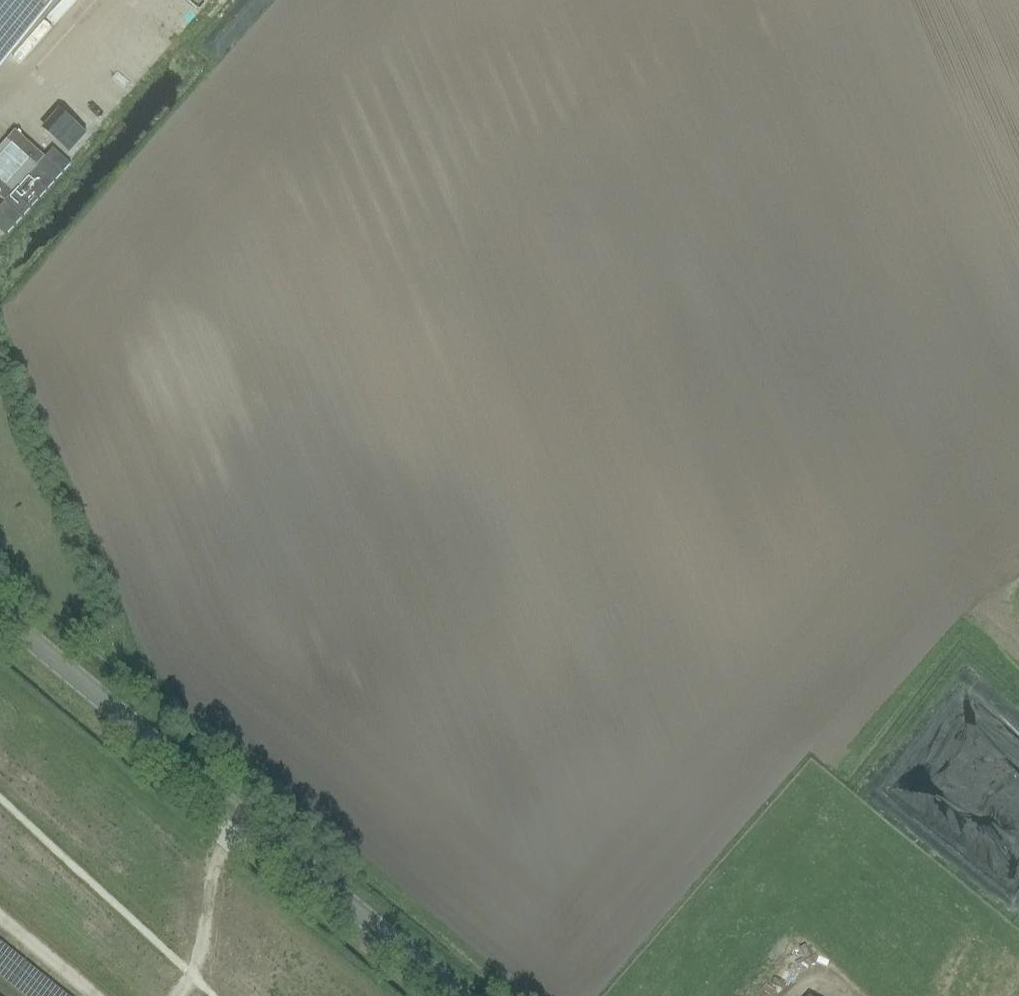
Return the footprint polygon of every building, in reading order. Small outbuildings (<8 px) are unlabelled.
[(13,57),(63,0),(0,0),(0,46),(13,57)] [(71,165),(54,149),(46,158),(16,131),(0,149),(0,198),(5,202),(0,208),(0,230),(7,237),(71,165)]
